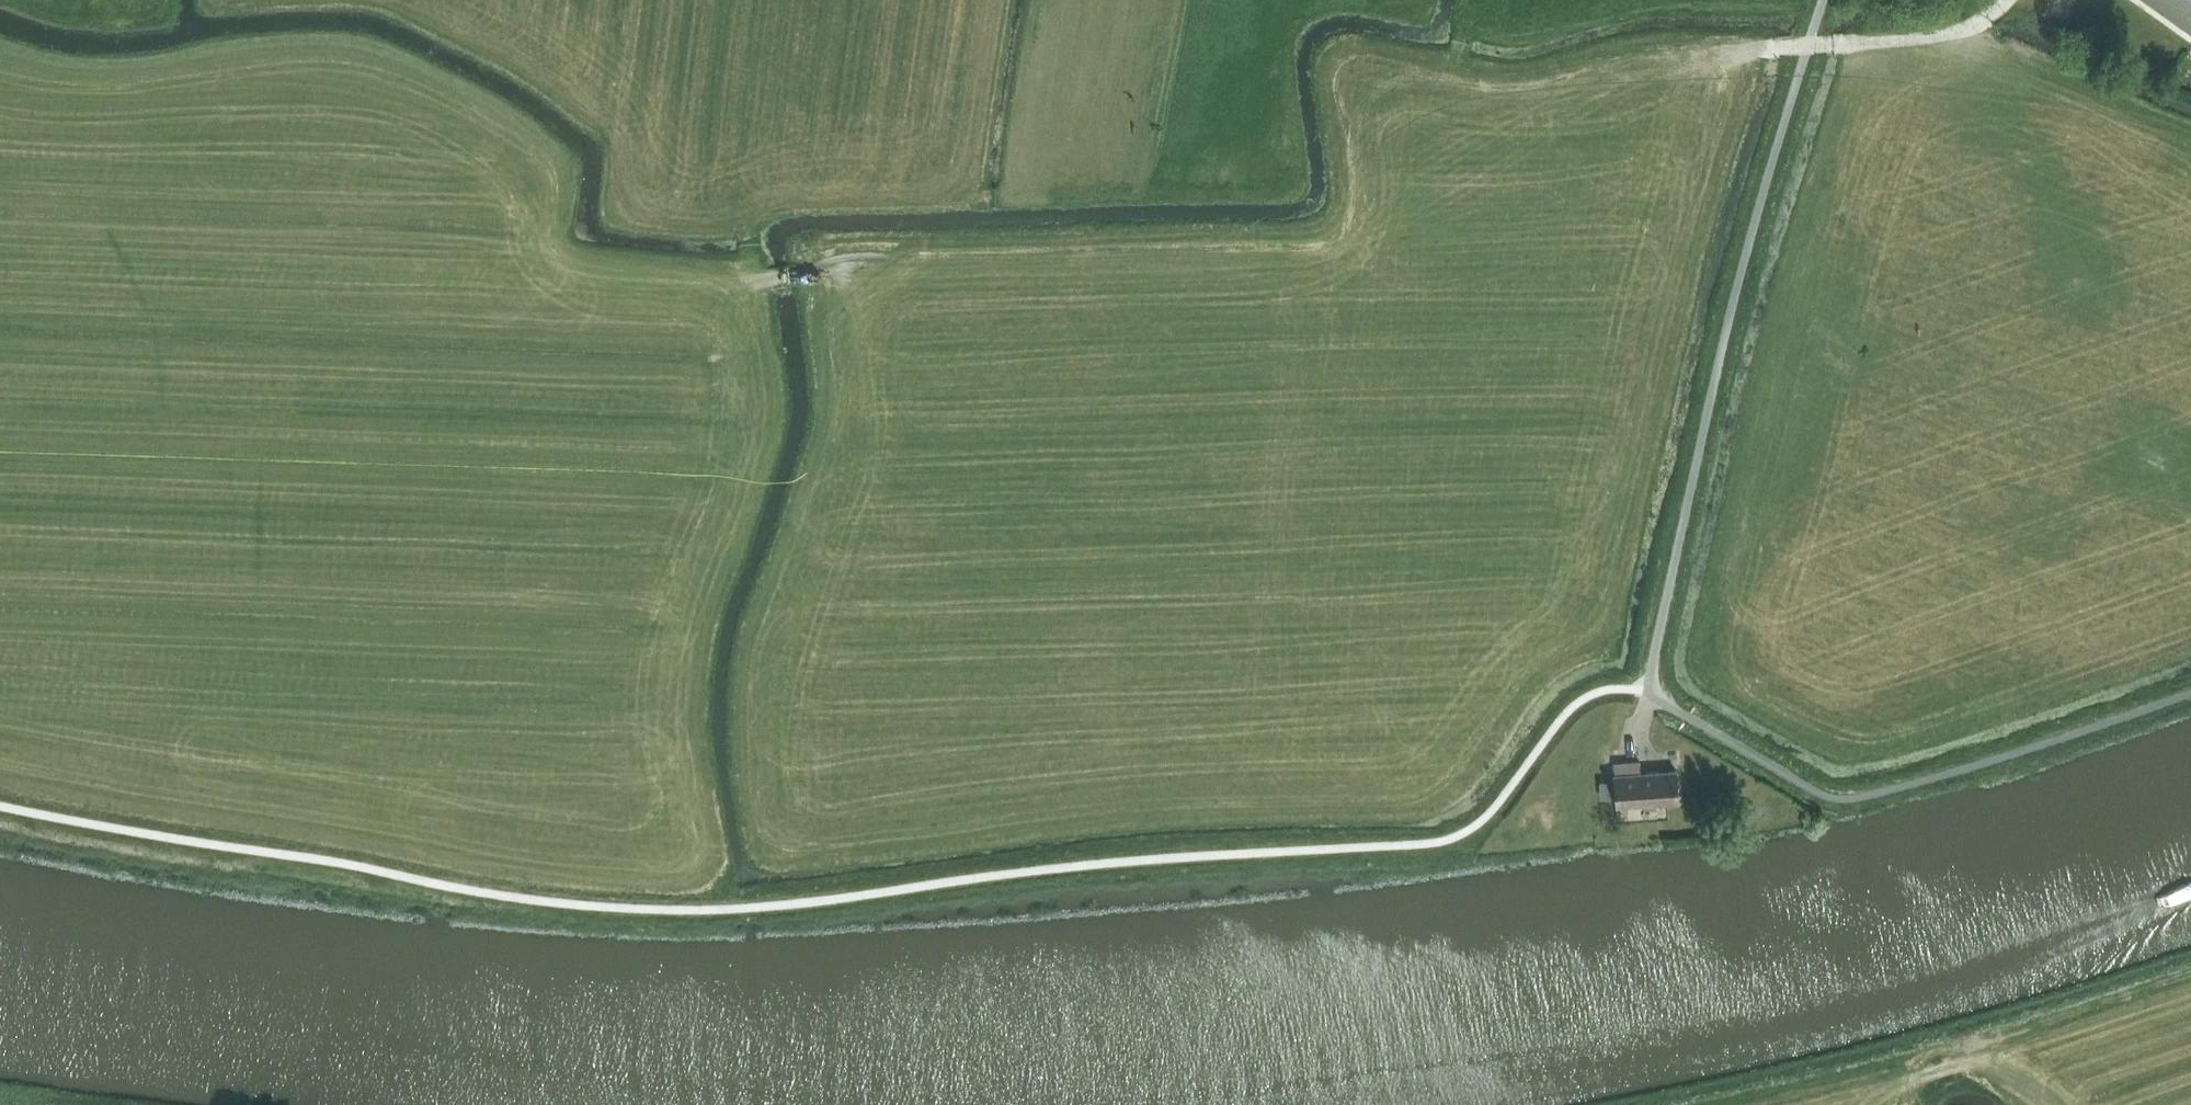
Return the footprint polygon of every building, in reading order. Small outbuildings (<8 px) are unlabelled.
[(2190,34),(2190,0),(2144,0),(2190,34)] [(1617,807),(1643,805),(1646,809),(1656,808),(1658,804),(1659,804),(1679,803),(1677,771),(1641,774),(1641,763),(1616,765),(1616,775),(1615,776),(1617,807)]
